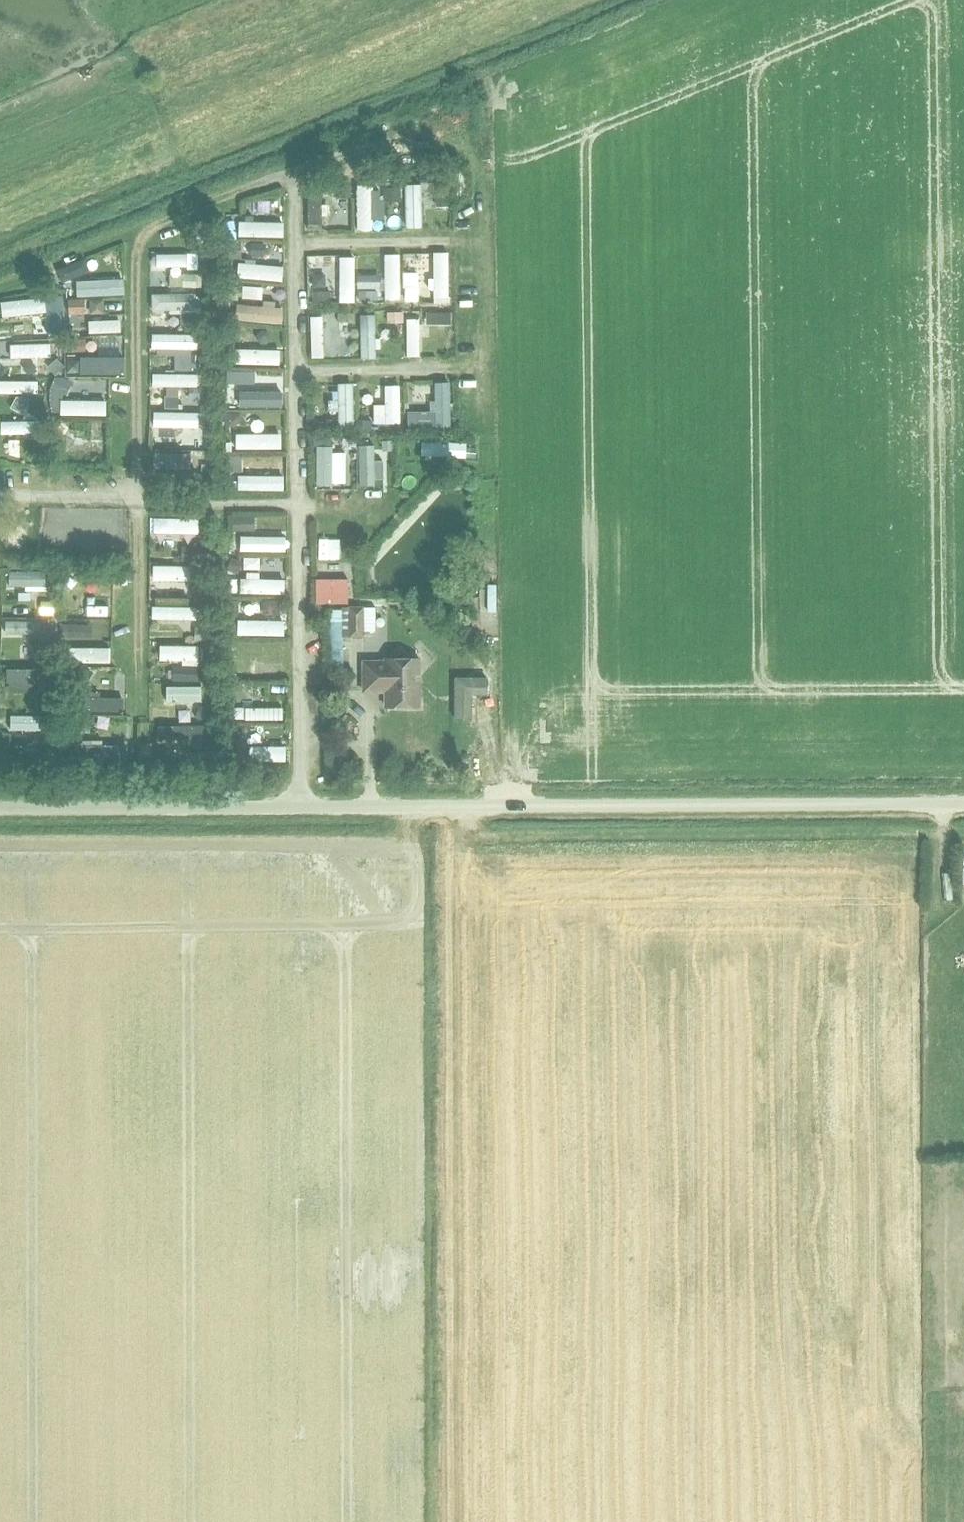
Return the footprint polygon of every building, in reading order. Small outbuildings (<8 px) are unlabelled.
[(366,213),(375,213),(374,182),(353,183),(353,226),(366,225),(366,213)] [(449,184),(437,184),(437,195),(449,195),(449,184)] [(352,187),(338,187),(338,197),(352,197),(352,187)] [(401,187),(384,187),(385,201),(402,201),(401,187)] [(236,214),(249,213),(247,195),(234,196),(236,214)] [(265,210),(264,197),(250,198),(251,211),(265,210)] [(317,214),(309,214),(310,198),(304,197),(303,219),(301,219),(300,234),(316,235),(317,214)] [(331,208),(330,224),(341,224),(342,209),(331,208)] [(235,220),(225,222),(227,240),(237,239),(235,220)] [(237,233),(272,234),(272,220),(238,220),(237,233)] [(242,243),(229,243),(229,258),(242,258),(242,243)] [(180,252),(146,250),(145,268),(179,269),(180,252)] [(395,294),(396,250),(380,250),(380,294),(395,294)] [(398,271),(426,271),(425,250),(398,250),(398,271)] [(334,288),(350,288),(350,252),(334,252),(334,288)] [(232,276),(277,278),(278,261),(232,259),(232,276)] [(72,264),(59,270),(64,281),(73,277),(75,272),(72,264)] [(307,270),(307,283),(321,283),(321,269),(307,270)] [(163,270),(163,284),(176,285),(177,271),(163,270)] [(185,274),(184,286),(197,287),(198,275),(185,274)] [(231,286),(230,299),(239,300),(239,287),(231,286)] [(419,288),(407,288),(408,299),(419,299),(419,288)] [(192,308),(192,290),(145,290),(145,315),(161,315),(161,308),(192,308)] [(327,290),(314,290),(314,301),(327,301),(327,290)] [(378,291),(361,291),(361,300),(378,301),(378,291)] [(9,311),(54,307),(53,294),(7,298),(9,311)] [(85,299),(69,299),(69,314),(85,313),(85,299)] [(231,317),(274,319),(275,305),(232,302),(231,317)] [(403,312),(388,312),(388,323),(403,323),(403,312)] [(451,312),(440,312),(440,323),(451,323),(451,312)] [(305,352),(347,355),(349,328),(331,327),(331,317),(307,315),(305,352)] [(83,316),(83,330),(115,330),(115,316),(83,316)] [(372,316),(355,317),(355,353),(372,353),(372,316)] [(146,346),(190,348),(190,330),(147,329),(146,346)] [(231,329),(231,339),(242,340),(242,329),(231,329)] [(6,339),(6,355),(45,355),(44,339),(6,339)] [(88,340),(72,341),(73,354),(88,354),(88,340)] [(276,361),(276,345),(230,344),(230,360),(276,361)] [(205,354),(191,354),(191,366),(205,367),(205,354)] [(92,357),(92,371),(111,371),(111,357),(92,357)] [(58,360),(49,369),(56,376),(65,368),(58,360)] [(147,370),(147,384),(194,384),(194,370),(147,370)] [(228,371),(227,384),(239,385),(239,371),(228,371)] [(20,376),(0,375),(0,390),(20,391),(20,376)] [(56,376),(51,388),(66,394),(72,380),(64,376),(56,376)] [(396,408),(397,380),(381,379),(380,407),(396,408)] [(349,408),(348,383),(335,383),(335,408),(349,408)] [(200,389),(190,389),(190,399),(200,399),(200,389)] [(6,405),(19,410),(24,397),(11,392),(6,405)] [(102,411),(102,396),(61,395),(61,410),(102,411)] [(179,396),(165,396),(165,409),(179,409),(179,396)] [(33,402),(27,411),(38,418),(44,409),(33,402)] [(205,413),(199,413),(199,427),(205,427),(207,427),(207,413),(205,413)] [(242,413),(227,413),(227,427),(234,427),(242,420),(242,413)] [(24,417),(0,417),(0,431),(24,431),(24,417)] [(337,419),(326,419),(327,420),(327,430),(337,430),(337,419)] [(359,419),(358,427),(371,428),(372,420),(359,419)] [(327,420),(313,420),(313,430),(327,430),(327,420)] [(232,445),(279,444),(278,429),(231,429),(232,445)] [(396,454),(410,451),(407,437),(394,440),(396,454)] [(393,440),(383,440),(383,449),(393,449),(393,440)] [(153,448),(153,464),(182,463),(181,448),(153,448)] [(356,464),(378,463),(377,448),(355,448),(356,464)] [(314,482),(337,483),(338,453),(315,452),(314,482)] [(243,458),(230,458),(230,471),(242,471),(243,458)] [(205,474),(193,474),(193,487),(205,487),(205,474)] [(49,503),(49,539),(119,539),(119,502),(49,503)] [(151,507),(150,528),(188,530),(189,509),(151,507)] [(243,517),(234,517),(234,532),(243,532),(243,517)] [(245,547),(279,547),(279,534),(246,533),(245,547)] [(314,535),(315,556),(334,556),(334,535),(314,535)] [(199,547),(196,547),(196,561),(207,562),(210,562),(210,541),(207,540),(199,540),(199,547)] [(178,556),(191,557),(191,543),(178,543),(178,556)] [(231,558),(227,569),(238,572),(242,562),(231,558)] [(196,559),(150,560),(150,576),(196,576),(196,559)] [(6,581),(34,581),(33,567),(6,567),(6,581)] [(282,572),(240,573),(241,589),(282,588),(282,572)] [(317,603),(348,603),(348,579),(316,579),(317,603)] [(205,588),(196,588),(196,601),(205,601),(205,588)] [(478,590),(478,607),(492,607),(492,590),(478,590)] [(81,592),(81,604),(98,604),(97,592),(81,592)] [(256,610),(256,597),(238,598),(239,611),(256,610)] [(265,601),(265,614),(280,614),(281,601),(265,601)] [(44,602),(44,615),(53,615),(54,603),(44,602)] [(195,602),(149,602),(149,616),(195,615),(195,602)] [(350,607),(342,607),(343,637),(350,637),(363,637),(363,606),(350,607)] [(32,618),(1,618),(1,629),(32,630),(32,618)] [(76,625),(61,625),(61,637),(76,637),(76,625)] [(207,629),(196,629),(196,642),(207,642),(207,629)] [(29,641),(16,641),(16,654),(30,653),(29,641)] [(48,645),(40,647),(43,660),(51,658),(48,645)] [(71,659),(102,658),(101,645),(71,646),(71,659)] [(247,658),(247,670),(281,672),(282,659),(247,658)] [(364,691),(377,691),(379,689),(379,687),(386,687),(386,706),(420,706),(420,658),(386,658),(386,661),(364,661),(364,691)] [(189,674),(189,660),(172,661),(172,674),(189,674)] [(38,678),(38,663),(4,663),(4,678),(38,678)] [(487,677),(456,678),(456,718),(471,718),(471,715),(471,693),(486,694),(488,694),(487,677)] [(156,697),(202,696),(202,679),(155,680),(156,697)] [(233,683),(232,697),(243,698),(243,683),(233,683)] [(119,708),(119,692),(86,692),(86,708),(119,708)] [(43,698),(42,714),(69,715),(69,707),(70,699),(43,698)] [(281,714),(281,702),(243,702),(243,714),(281,714)] [(202,706),(197,717),(204,720),(209,708),(202,706)] [(14,724),(39,725),(39,713),(15,712),(14,724)] [(204,733),(204,719),(157,720),(158,734),(204,733)] [(231,729),(231,753),(247,753),(247,729),(231,729)] [(152,743),(141,743),(141,759),(152,759),(152,743)]
